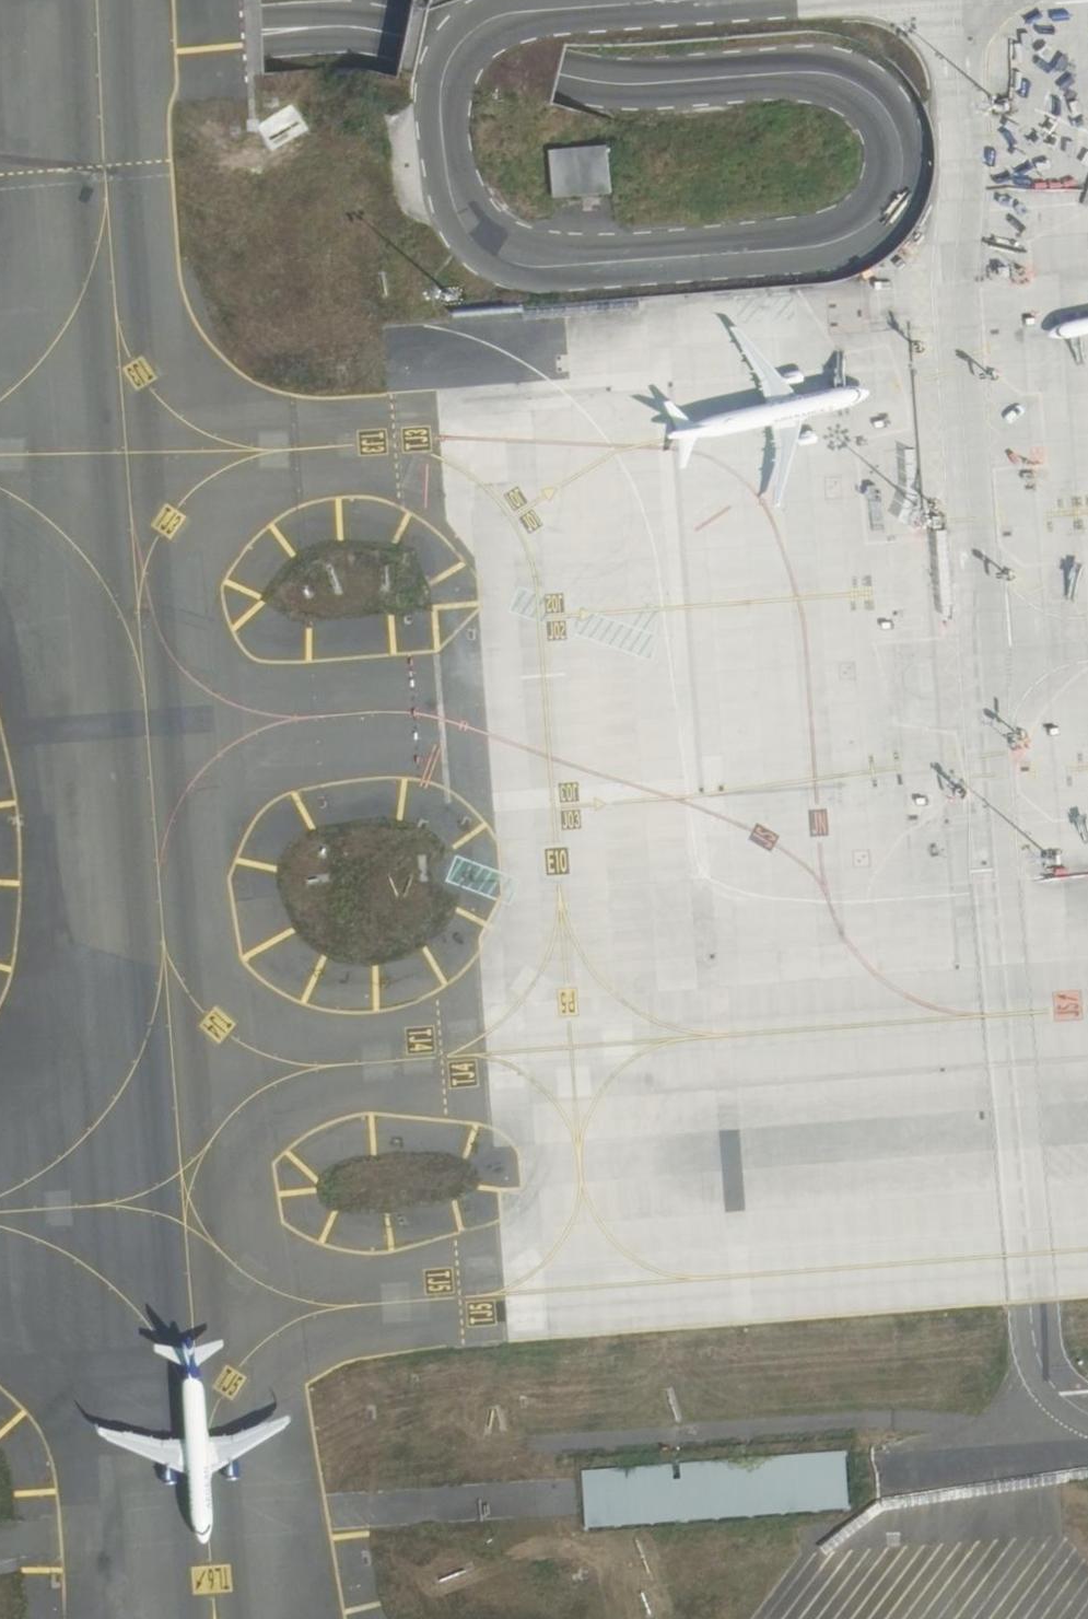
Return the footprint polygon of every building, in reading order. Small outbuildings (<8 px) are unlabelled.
[(613,155),(550,161),(554,207),(618,201),(613,155)]
